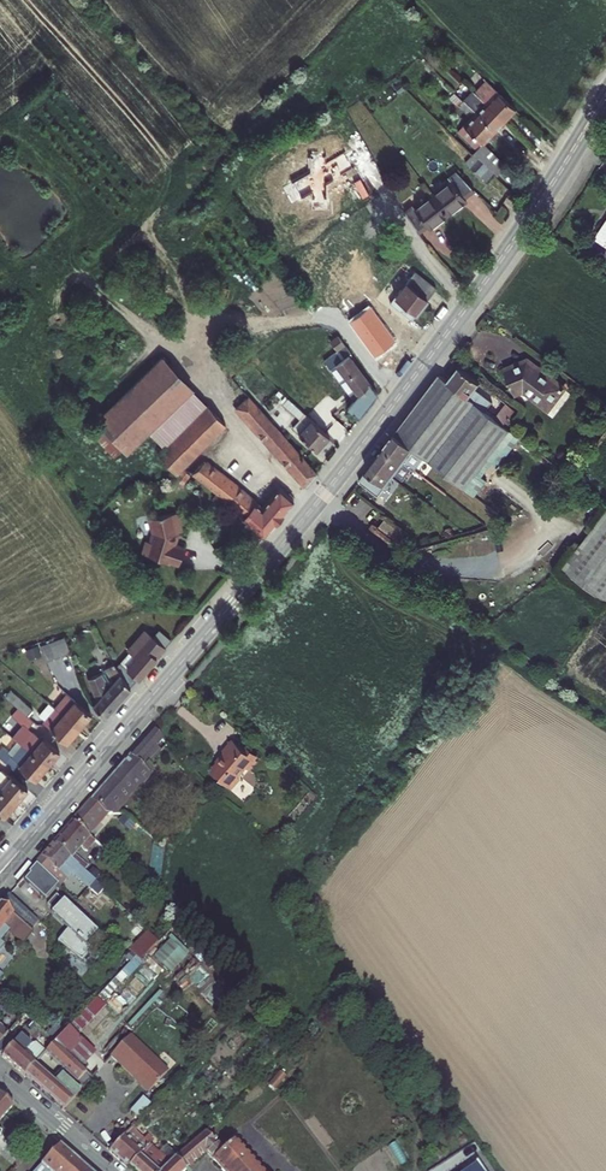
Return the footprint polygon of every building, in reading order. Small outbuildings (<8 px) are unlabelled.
[(471,91),(484,104),(503,122),(514,110),(482,80),(471,91)] [(484,104),(475,114),(494,132),(503,122),(484,104)] [(483,143),(494,132),(475,114),(457,134),(476,152),(473,155),(492,175),(503,161),(483,143)] [(435,203),(450,223),(471,209),(467,205),(471,202),(468,198),(474,193),(460,179),(450,185),(454,190),(435,203)] [(419,238),(428,231),(431,236),(450,223),(435,203),(418,215),(414,211),(404,218),(419,238)] [(597,232),(605,239),(605,220),(597,232)] [(415,277),(416,276),(436,262),(423,244),(410,253),(415,261),(407,267),(414,277),(415,277)] [(435,291),(416,276),(415,277),(414,277),(408,285),(428,300),(435,291)] [(428,300),(408,285),(390,308),(411,323),(417,315),(428,300)] [(347,357),(351,353),(335,335),(314,354),(361,406),(354,412),(359,418),(383,397),(347,357)] [(164,353),(88,430),(112,458),(122,448),(128,450),(150,429),(166,444),(159,452),(177,473),(227,423),(164,353)] [(524,386),(548,404),(564,383),(527,355),(504,365),(516,390),(524,386)] [(458,373),(446,388),(483,418),(488,412),(477,403),(484,393),(458,373)] [(387,448),(415,471),(465,514),(519,447),(501,432),(494,427),(483,418),(446,388),(436,381),(387,448)] [(317,478),(248,401),(234,413),(303,491),(317,478)] [(314,406),(312,409),(323,419),(325,417),(314,406)] [(323,419),(312,409),(301,419),(306,424),(310,427),(312,426),(330,442),(336,436),(321,422),(323,419)] [(513,416),(507,411),(494,427),(501,432),(513,416)] [(310,427),(306,424),(300,430),(303,433),(294,442),(314,460),(329,445),(310,427)] [(408,480),(415,471),(387,448),(359,487),(378,503),(395,480),(409,492),(415,485),(408,480)] [(289,506),(297,496),(283,484),(262,508),(207,457),(195,470),(218,490),(223,494),(205,514),(213,521),(231,502),(245,514),(241,519),(253,529),(248,536),(257,544),(289,506)] [(179,513),(149,520),(152,532),(144,551),(177,564),(185,544),(179,542),(183,531),(179,513)] [(556,574),(602,608),(605,602),(605,516),(603,514),(556,574)] [(386,526),(378,535),(394,549),(401,539),(386,526)] [(239,566),(248,558),(240,551),(232,559),(239,566)] [(145,629),(115,662),(133,686),(166,647),(145,629)] [(64,636),(40,645),(45,660),(70,651),(64,636)] [(38,645),(25,650),(28,659),(42,654),(38,645)] [(117,701),(133,686),(115,662),(107,668),(118,682),(110,688),(117,701)] [(110,688),(101,671),(87,679),(99,699),(94,704),(105,714),(117,701),(110,688)] [(91,714),(68,693),(56,707),(79,728),(91,714)] [(56,707),(52,703),(48,707),(52,712),(45,720),(67,741),(79,728),(56,707)] [(23,705),(16,713),(20,716),(31,726),(38,717),(23,705)] [(31,726),(20,716),(13,724),(29,737),(35,730),(31,726)] [(130,749),(140,759),(157,742),(160,745),(164,741),(151,728),(130,749)] [(17,736),(12,741),(20,748),(21,749),(26,743),(17,736)] [(226,754),(211,771),(232,789),(236,788),(240,784),(240,779),(237,776),(246,766),(249,769),(257,760),(254,757),(257,754),(248,747),(246,750),(236,741),(232,745),(229,742),(222,750),(226,754)] [(29,756),(48,772),(60,758),(45,745),(36,755),(32,752),(29,756)] [(15,775),(20,770),(37,785),(48,772),(29,756),(21,749),(20,748),(11,758),(3,752),(0,755),(0,762),(15,775)] [(125,755),(87,801),(99,811),(110,813),(138,780),(140,782),(147,774),(145,772),(149,767),(141,760),(137,764),(125,755)] [(13,781),(7,788),(23,802),(29,795),(13,781)] [(7,788),(2,794),(0,792),(0,799),(15,812),(23,802),(7,788)] [(15,812),(0,799),(0,818),(5,823),(15,812)] [(68,822),(85,837),(87,835),(91,839),(94,836),(90,832),(92,830),(84,822),(96,809),(87,801),(68,822)] [(49,843),(66,858),(85,837),(68,822),(49,843)] [(100,852),(89,841),(86,845),(97,855),(100,852)] [(41,862),(35,868),(37,870),(52,885),(55,887),(67,875),(84,891),(92,883),(80,872),(70,862),(66,858),(49,843),(36,857),(41,862)] [(75,857),(70,862),(80,872),(84,867),(75,857)] [(52,885),(37,870),(22,885),(38,900),(52,885)] [(68,927),(57,938),(80,959),(102,935),(63,898),(51,911),(68,927)] [(0,911),(0,931),(14,943),(24,933),(0,911)] [(141,959),(158,940),(145,929),(129,948),(141,959)] [(56,1039),(70,1053),(84,1039),(70,1026),(56,1039)] [(20,1031),(2,1052),(22,1070),(32,1058),(24,1051),(32,1042),(20,1031)] [(129,1034),(110,1055),(149,1090),(168,1069),(129,1034)] [(70,1053),(56,1039),(44,1052),(48,1056),(62,1070),(71,1079),(75,1083),(88,1070),(70,1053)] [(36,1061),(40,1065),(48,1056),(44,1052),(36,1061)] [(54,1078),(40,1065),(36,1061),(32,1058),(22,1070),(53,1099),(71,1079),(62,1070),(54,1078)] [(280,1071),(268,1084),(274,1090),(286,1077),(280,1071)] [(64,1108),(81,1089),(75,1083),(71,1079),(53,1099),(64,1108)] [(16,1106),(2,1094),(1,1092),(0,1093),(0,1124),(16,1106)] [(143,1098),(132,1110),(138,1116),(149,1103),(143,1098)] [(120,1169),(122,1168),(141,1147),(137,1144),(122,1132),(106,1148),(101,1153),(113,1163),(120,1169)] [(176,1170),(198,1152),(207,1146),(195,1133),(173,1155),(165,1162),(156,1170),(176,1170)] [(140,1163),(151,1150),(165,1162),(173,1155),(151,1136),(147,1140),(141,1147),(122,1168),(125,1170),(149,1170),(140,1163)] [(226,1143),(214,1153),(205,1160),(215,1170),(250,1170),(226,1143)] [(27,1170),(44,1170),(60,1155),(51,1146),(27,1170)] [(205,1160),(214,1153),(207,1146),(198,1152),(205,1160)] [(44,1170),(64,1170),(71,1163),(60,1155),(44,1170)] [(465,1170),(483,1170),(478,1163),(465,1170)]
